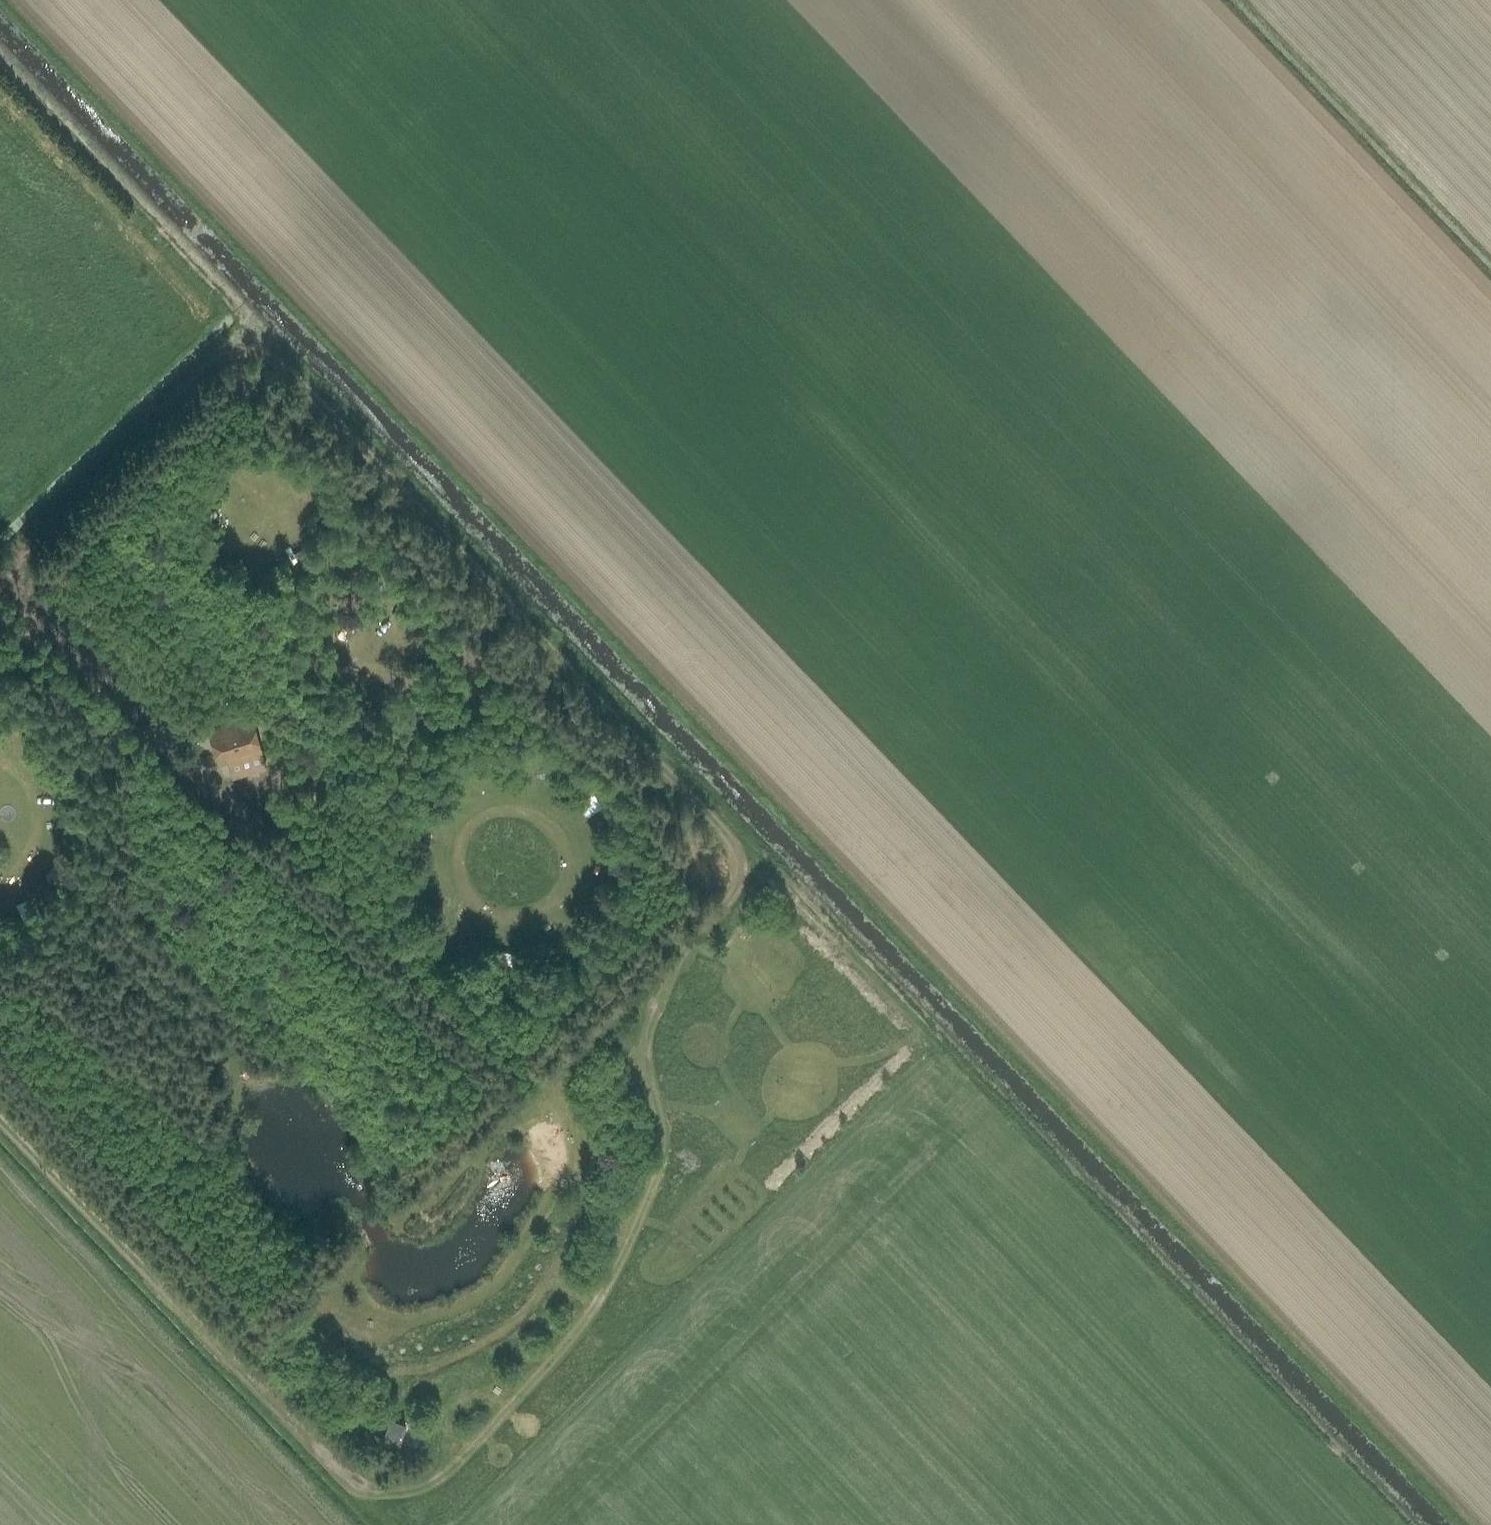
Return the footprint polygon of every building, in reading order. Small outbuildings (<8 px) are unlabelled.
[(264,763),(261,755),(264,753),(251,714),(207,728),(220,768),(240,761),(243,770),(264,763)]
